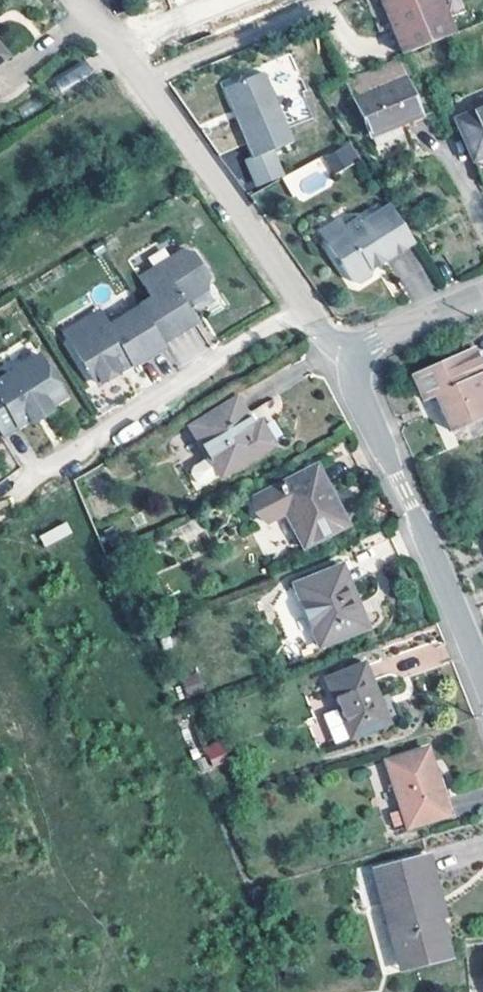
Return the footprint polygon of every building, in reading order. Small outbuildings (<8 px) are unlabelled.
[(382,1),(390,4),(395,16),(391,24),(403,51),(454,30),(441,0),(382,0),(382,1)] [(390,4),(382,1),(391,24),(395,16),(390,4)] [(348,74),(319,86),(331,104),(407,72),(398,53),(348,74)] [(61,90),(92,75),(86,63),(55,78),(61,90)] [(264,68),(229,82),(242,113),(236,115),(253,155),(293,139),(264,68)] [(424,111),(407,72),(331,104),(352,137),(359,150),(410,128),(406,119),(424,111)] [(229,82),(224,84),(236,115),(242,113),(229,82)] [(459,115),(477,156),(482,153),(482,106),(459,115)] [(352,143),(323,155),(331,173),(360,162),(352,143)] [(314,161),(284,177),(295,199),(325,183),(314,161)] [(419,247),(396,209),(368,226),(366,222),(349,232),(352,236),(333,248),(356,287),(365,288),(376,281),(376,274),(374,270),(388,262),(390,265),(419,247)] [(349,232),(345,224),(325,236),(333,248),(352,236),(349,232)] [(138,302),(139,303),(162,339),(196,318),(183,298),(206,284),(208,272),(193,249),(182,246),(138,274),(151,294),(138,302)] [(390,265),(388,262),(374,270),(376,274),(390,265)] [(162,339),(139,303),(109,322),(108,320),(72,342),(96,379),(102,380),(120,368),(117,364),(129,356),(132,361),(132,363),(165,343),(162,339)] [(64,329),(72,342),(108,320),(99,307),(64,329)] [(468,346),(409,370),(420,397),(429,394),(445,429),(469,419),(464,408),(482,400),(478,389),(482,386),(482,380),(468,346)] [(39,351),(0,374),(0,429),(2,433),(29,415),(49,403),(65,394),(39,351)] [(132,361),(129,356),(117,364),(120,368),(132,361)] [(251,424),(236,397),(189,424),(219,474),(273,442),(259,419),(251,424)] [(52,408),(49,403),(29,415),(32,420),(52,408)] [(188,467),(197,488),(217,479),(208,459),(188,467)] [(344,521),(315,465),(254,496),(266,518),(285,509),(303,543),(344,521)] [(38,535),(45,548),(73,534),(67,522),(38,535)] [(366,621),(342,561),(296,578),(321,640),(366,621)] [(390,718),(366,659),(328,674),(352,734),(390,718)] [(211,763),(228,755),(220,738),(203,747),(211,763)] [(449,812),(430,745),(389,756),(403,805),(408,819),(409,823),(449,812)] [(403,805),(391,808),(395,823),(408,819),(403,805)] [(390,919),(399,957),(426,951),(423,943),(441,939),(436,916),(442,914),(445,913),(429,850),(383,862),(396,917),(390,919)] [(396,917),(383,862),(375,864),(390,919),(396,917)] [(452,953),(442,914),(436,916),(441,939),(423,943),(426,951),(399,957),(401,966),(452,953)]
